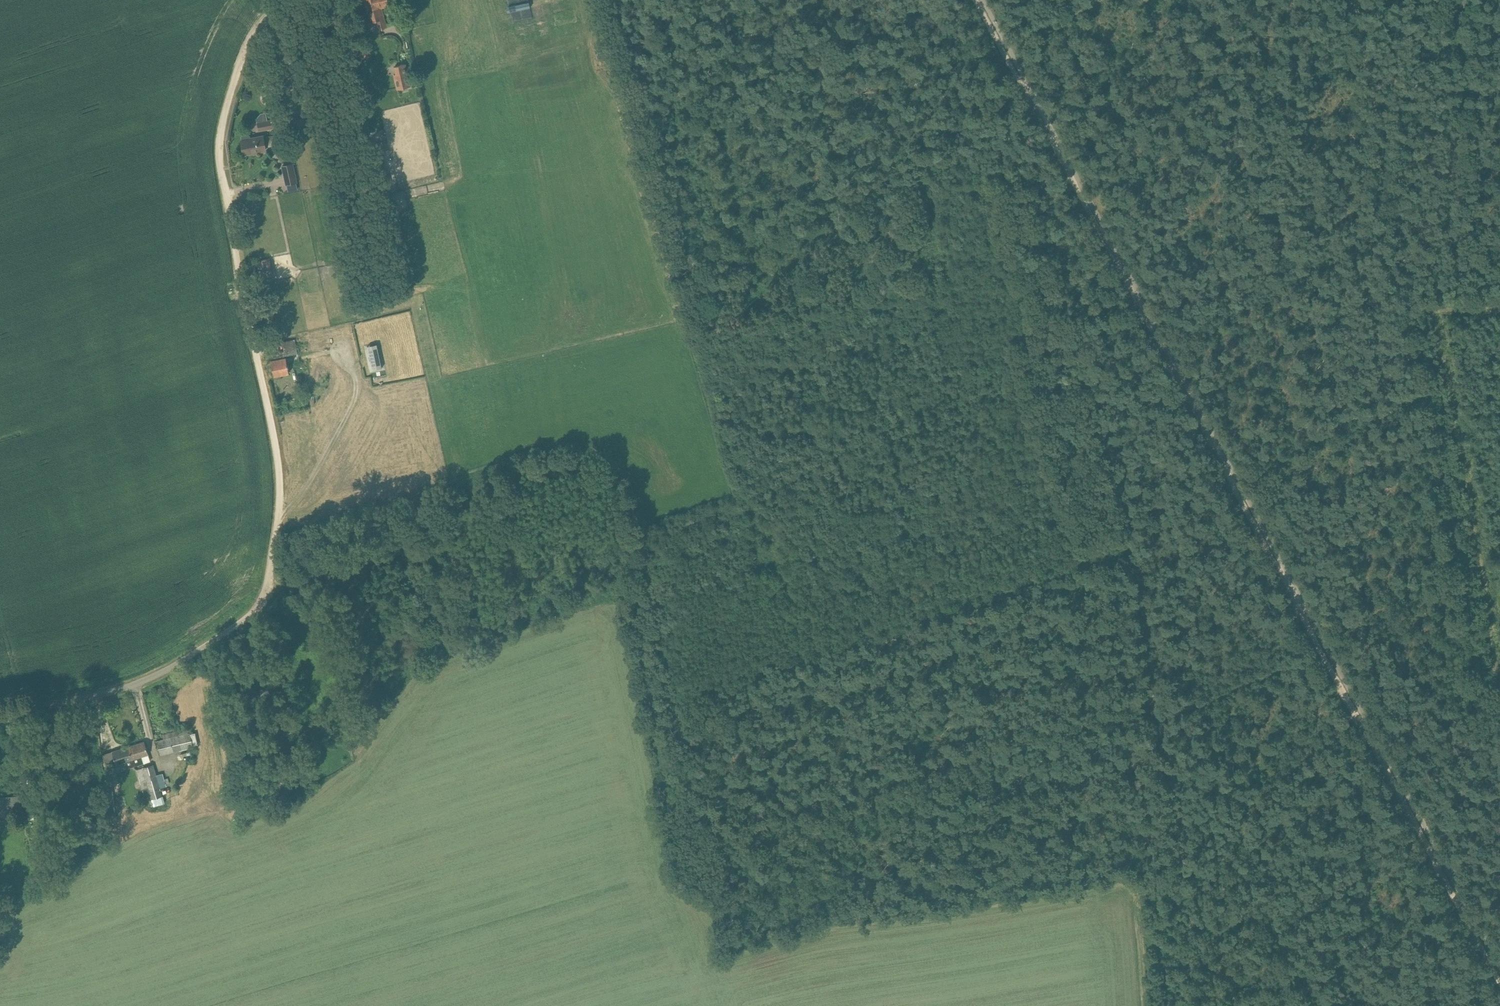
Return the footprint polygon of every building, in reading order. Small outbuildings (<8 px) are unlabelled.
[(364,1),(369,22),(376,21),(378,28),(385,26),(381,7),(389,6),(387,0),(367,0),(364,1)] [(364,47),(359,57),(362,58),(367,49),(364,47)] [(393,74),(396,89),(411,85),(405,63),(394,66),(396,74),(393,74)] [(306,110),(298,112),(302,129),(311,127),(306,110)] [(257,117),(258,122),(259,130),(274,127),(272,120),(268,120),(266,111),(261,112),(257,117)] [(241,136),(242,140),(241,140),(244,154),(266,150),(263,136),(253,138),(250,136),(250,135),(248,133),(247,133),(244,133),(243,134),(241,136)] [(280,143),(279,134),(267,136),(269,145),(280,143)] [(296,182),(292,164),(282,166),(286,184),(296,182)] [(261,260),(264,275),(273,274),(270,257),(261,260)] [(294,339),(292,340),(282,342),(284,350),(273,353),(274,360),(271,360),(274,376),(290,373),(286,356),(297,353),(294,339)] [(378,347),(368,349),(373,369),(382,367),(378,347)] [(198,744),(195,733),(190,734),(190,733),(155,741),(156,744),(158,743),(160,754),(193,747),(193,745),(198,744)] [(128,748),(124,749),(130,767),(144,763),(142,756),(148,754),(144,741),(127,746),(128,748)] [(128,768),(130,767),(124,749),(103,756),(103,754),(106,767),(105,767),(108,783),(106,784),(109,805),(115,804),(109,767),(125,762),(127,768),(128,768)] [(143,792),(138,794),(140,799),(145,798),(146,801),(163,796),(161,787),(170,785),(168,778),(164,779),(162,773),(157,774),(154,764),(137,769),(143,792)] [(22,795),(0,796),(0,809),(17,808),(17,803),(23,803),(22,795)] [(271,800),(262,803),(266,816),(275,813),(271,800)]
